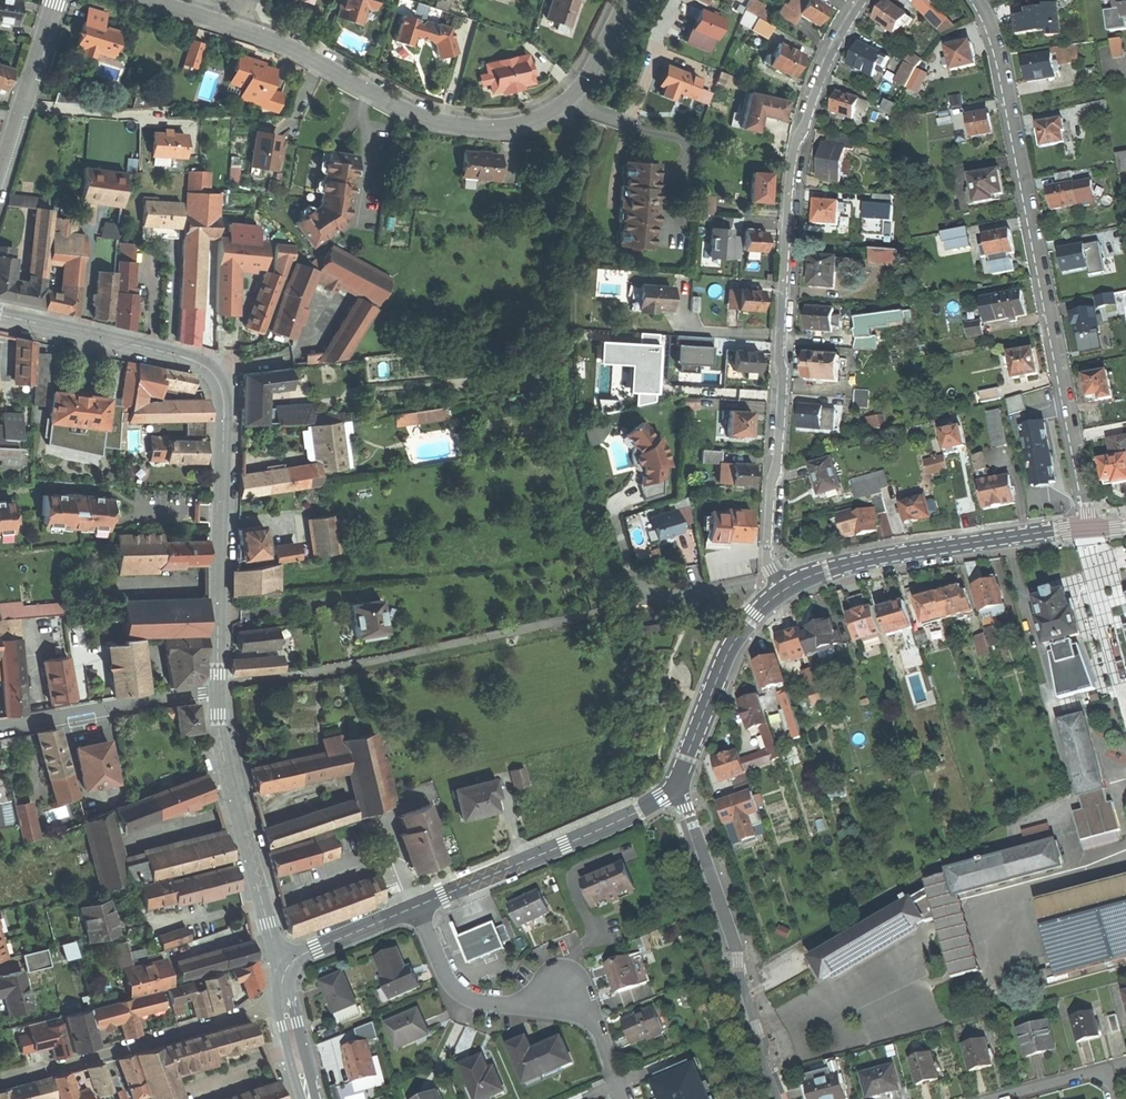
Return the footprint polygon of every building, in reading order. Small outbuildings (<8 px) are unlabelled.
[(16,24),(18,13),(19,1),(15,0),(0,0),(0,22),(16,24)] [(310,4),(298,0),(293,0),(289,12),(305,18),(310,4)] [(336,17),(347,21),(360,25),(365,7),(368,0),(341,0),(336,17)] [(365,7),(373,9),(376,0),(368,0),(365,7)] [(548,27),(560,32),(562,29),(572,33),(583,6),(573,2),(568,0),(559,0),(548,27)] [(747,2),(762,10),(764,5),(755,0),(748,0),(747,2)] [(797,13),(805,0),(789,0),(785,6),(783,4),(777,14),(791,22),(797,13)] [(815,0),(805,0),(797,13),(817,25),(823,16),(828,8),(815,0)] [(926,18),(927,17),(934,11),(936,8),(931,2),(928,0),(908,0),(926,18)] [(1114,10),(1113,10),(1114,22),(1122,21),(1122,19),(1125,18),(1125,0),(1113,0),(1114,10)] [(747,2),(742,10),(765,23),(770,14),(762,10),(747,2)] [(881,11),(875,20),(884,27),(882,30),(887,33),(889,30),(895,34),(903,23),(908,26),(913,20),(887,2),(881,11)] [(1016,25),(1017,35),(1047,31),(1047,36),(1062,35),(1058,2),(1043,4),(1044,7),(1026,9),(1027,14),(1015,16),(1016,25)] [(104,15),(89,10),(85,22),(82,23),(81,27),(80,31),(82,34),(81,37),(77,38),(75,45),(77,45),(77,47),(84,49),(82,54),(93,58),(95,52),(105,55),(108,48),(110,49),(112,41),(115,42),(118,33),(103,28),(102,29),(100,29),(104,15)] [(695,20),(692,29),(713,38),(715,39),(723,19),(699,10),(695,20)] [(742,10),(738,20),(767,35),(772,27),(765,23),(742,10)] [(1122,19),(1122,21),(1114,22),(1113,10),(1108,11),(1110,30),(1110,31),(1125,29),(1125,18),(1122,19)] [(945,21),(934,11),(927,17),(938,28),(945,21)] [(424,39),(433,42),(436,55),(455,51),(455,50),(449,28),(436,23),(434,29),(431,28),(430,22),(422,19),(418,22),(417,22),(417,20),(403,15),(394,42),(409,47),(413,36),(424,39)] [(571,37),(572,33),(562,29),(560,32),(571,37)] [(713,38),(692,29),(686,42),(708,51),(713,38)] [(568,42),(571,37),(560,32),(557,39),(565,43),(568,42)] [(1114,57),(1125,55),(1122,38),(1111,40),(1114,57)] [(199,45),(189,42),(181,66),(196,70),(199,58),(195,57),(199,45)] [(951,65),(953,71),(976,65),(973,54),(970,42),(947,48),(950,59),(944,60),(945,67),(951,65)] [(854,56),(849,65),(873,77),(878,66),(884,68),(889,58),(860,44),(854,56)] [(1076,44),(1066,46),(1069,63),(1079,62),(1076,44)] [(203,46),(199,45),(195,57),(199,58),(203,46)] [(802,56),(777,45),(771,59),(768,66),(793,77),(797,66),(802,56)] [(1058,47),(1061,64),(1069,63),(1066,46),(1058,47)] [(79,65),(82,54),(84,49),(77,47),(74,48),(70,63),(79,65)] [(906,60),(917,68),(925,59),(911,50),(904,60),(906,60)] [(1052,54),(1023,59),(1026,71),(1028,82),(1056,77),(1052,54)] [(251,60),(236,56),(231,72),(236,73),(232,84),(242,87),(239,98),(260,104),(259,107),(275,113),(281,94),(265,89),(271,70),(259,66),(250,63),(251,60)] [(489,83),(491,92),(501,90),(502,94),(515,91),(514,87),(521,85),(531,83),(525,56),(513,59),(513,57),(497,60),(497,63),(485,65),(487,75),(489,83)] [(762,63),(768,66),(771,59),(765,56),(762,63)] [(897,82),(907,88),(917,68),(906,60),(899,74),(901,75),(897,82)] [(0,65),(0,89),(6,91),(9,80),(12,69),(0,65)] [(694,89),(699,78),(666,65),(662,75),(658,85),(662,86),(659,95),(673,100),(677,92),(691,98),(694,89)] [(201,97),(213,98),(217,73),(206,71),(204,88),(203,88),(201,97)] [(715,82),(735,89),(739,78),(718,72),(715,82)] [(471,87),(489,83),(487,75),(470,79),(471,87)] [(711,95),(694,89),(691,98),(707,104),(711,95)] [(834,102),(831,112),(853,119),(859,99),(837,92),(834,102)] [(55,93),(54,102),(67,104),(68,94),(55,93)] [(756,132),(760,115),(763,115),(781,119),(783,112),(785,101),(748,93),(743,115),(733,113),(730,126),(756,132)] [(80,95),(68,94),(67,104),(80,105),(80,95)] [(897,104),(886,100),(882,108),(894,113),(897,104)] [(1088,103),(1090,112),(1108,109),(1106,100),(1088,103)] [(968,115),(972,137),(993,133),(991,123),(989,114),(978,116),(978,113),(968,115)] [(939,121),(940,128),(954,127),(953,120),(939,121)] [(1039,140),(1040,147),(1064,143),(1062,130),(1065,130),(1063,120),(1039,124),(1041,135),(1038,135),(1039,140)] [(164,133),(154,132),(153,144),(153,155),(185,156),(186,134),(172,133),(164,133)] [(829,134),(827,145),(845,149),(853,150),(855,142),(829,134)] [(278,147),(279,140),(268,137),(256,135),(249,173),(260,175),(261,167),(274,169),(276,159),(278,147)] [(821,161),(818,179),(839,182),(845,149),(827,145),(824,145),(821,161)] [(469,147),(455,146),(452,172),(465,173),(466,170),(486,172),(488,149),(469,147)] [(343,223),(339,218),(339,216),(346,217),(351,184),(355,185),(356,177),(352,176),(356,155),(342,153),(328,151),(327,160),(325,160),(323,172),(325,173),(324,179),(322,179),(320,191),(322,192),(320,204),(313,209),(312,208),(301,215),(303,217),(295,223),(312,245),(329,233),(331,236),(338,231),(336,228),(343,223)] [(1116,154),(1119,171),(1125,170),(1125,152),(1116,154)] [(636,163),(626,162),(625,165),(622,165),(621,176),(624,176),(624,186),(620,186),(619,198),(620,198),(620,203),(620,208),(618,208),(617,220),(621,221),(620,230),(617,230),(616,241),(619,241),(619,245),(630,245),(629,248),(639,249),(639,246),(650,247),(652,223),(655,223),(656,211),(653,211),(654,201),(657,201),(658,189),(655,188),(657,165),(646,164),(646,161),(637,160),(636,163)] [(126,173),(84,167),(81,201),(96,203),(122,206),(126,173)] [(188,170),(187,191),(209,192),(210,171),(188,170)] [(968,194),(970,205),(994,201),(993,196),(1004,194),(1002,184),(999,171),(970,176),(974,193),(968,194)] [(1055,175),(1058,186),(1073,183),(1071,172),(1055,175)] [(769,174),(751,173),(749,201),(767,202),(768,188),(769,174)] [(270,179),(267,192),(276,194),(280,182),(270,179)] [(1092,181),(1074,184),(1078,205),(1078,207),(1096,204),(1092,181)] [(1050,199),(1052,210),(1078,205),(1074,184),(1074,183),(1073,183),(1058,186),(1048,188),(1050,199)] [(187,191),(186,214),(219,215),(220,193),(209,192),(187,191)] [(7,204),(39,208),(44,208),(45,199),(10,194),(7,204)] [(874,194),(873,205),(893,206),(891,196),(874,194)] [(94,223),(96,203),(81,201),(79,222),(94,223)] [(178,227),(180,227),(181,203),(144,201),(143,225),(178,227)] [(839,203),(815,201),(815,212),(814,223),(837,225),(838,212),(839,203)] [(884,236),(885,221),(892,221),(893,206),(873,205),(865,204),(863,235),(884,236)] [(39,208),(33,255),(48,256),(53,209),(44,208),(39,208)] [(674,214),(676,234),(685,233),(683,213),(674,214)] [(219,215),(186,214),(185,236),(196,236),(211,237),(217,237),(218,237),(218,225),(219,215)] [(54,217),(53,231),(64,233),(66,219),(54,217)] [(101,234),(117,239),(121,225),(105,220),(101,234)] [(177,238),(178,227),(143,225),(142,236),(169,237),(177,238)] [(218,239),(221,240),(252,243),(253,229),(218,225),(218,237),(218,239)] [(725,229),(711,228),(709,257),(740,259),(741,237),(731,236),(732,231),(724,231),(725,229)] [(943,233),(945,243),(946,243),(969,239),(967,228),(943,233)] [(756,229),(746,229),(746,231),(745,231),(743,249),(765,251),(765,240),(766,232),(756,231),(756,229)] [(64,233),(53,231),(49,262),(54,263),(66,264),(68,253),(84,255),(86,235),(64,233)] [(987,246),(989,258),(991,258),(1010,255),(1015,254),(1013,243),(1011,231),(985,236),(987,246)] [(199,253),(196,236),(185,236),(183,241),(180,307),(181,307),(196,308),(199,253)] [(971,247),(969,239),(946,243),(948,252),(971,247)] [(221,240),(218,264),(227,265),(264,268),(265,258),(266,244),(252,243),(221,240)] [(115,293),(117,293),(117,292),(131,293),(132,282),(130,278),(133,243),(119,242),(115,293)] [(1099,243),(1084,245),(1089,268),(1090,275),(1105,273),(1099,243)] [(293,247),(266,244),(265,258),(292,260),(293,247)] [(1062,261),(1064,273),(1089,268),(1084,245),(1060,250),(1062,261)] [(322,263),(317,272),(328,278),(339,284),(376,305),(390,280),(331,247),(322,263)] [(13,258),(14,250),(0,248),(0,257),(13,258)] [(898,251),(871,249),(870,265),(897,267),(898,251)] [(80,285),(84,255),(68,253),(66,264),(64,283),(80,285)] [(31,254),(27,285),(44,289),(48,256),(33,255),(31,254)] [(1010,255),(991,258),(992,264),(1011,261),(1011,260),(1010,255)] [(811,272),(810,287),(835,288),(836,271),(853,273),(853,260),(837,259),(837,258),(812,256),(811,272)] [(0,257),(0,299),(9,301),(11,282),(14,258),(13,258),(0,257)] [(981,259),(982,266),(991,265),(992,264),(991,258),(989,258),(984,259),(981,259)] [(316,272),(317,272),(322,263),(315,259),(307,265),(306,268),(316,272)] [(1011,261),(992,264),(991,265),(993,274),(993,275),(1015,271),(1013,260),(1011,260),(1011,261)] [(217,264),(217,291),(227,291),(227,265),(218,264),(217,264)] [(306,268),(295,264),(283,293),(305,300),(316,272),(306,268)] [(993,274),(991,265),(982,266),(984,276),(993,274)] [(604,270),(606,295),(616,295),(615,292),(622,291),(620,268),(604,270)] [(98,271),(98,281),(114,282),(115,273),(98,271)] [(260,283),(277,289),(281,278),(265,272),(260,283)] [(335,292),(339,284),(328,278),(324,286),(335,292)] [(98,281),(96,294),(113,296),(114,282),(98,281)] [(42,308),(44,289),(27,285),(11,282),(9,301),(42,308)] [(77,315),(80,285),(64,283),(63,293),(61,311),(77,315)] [(274,298),(277,289),(260,283),(257,292),(274,298)] [(640,286),(638,311),(654,312),(654,308),(669,309),(670,299),(671,288),(640,286)] [(53,309),(61,311),(63,293),(46,289),(44,306),(53,309)] [(727,308),(738,309),(739,290),(728,289),(727,308)] [(738,309),(738,310),(762,311),(762,301),(763,290),(739,289),(739,290),(738,309)] [(227,291),(217,291),(216,313),(225,313),(234,313),(234,291),(227,291)] [(131,293),(117,292),(117,293),(114,326),(122,328),(132,330),(135,294),(131,293)] [(262,333),(274,298),(257,292),(245,327),(262,333)] [(983,299),(987,323),(1010,318),(1017,317),(1027,315),(1025,304),(1023,292),(983,299)] [(282,335),(292,338),(305,300),(283,293),(271,331),(282,335)] [(113,296),(96,294),(96,305),(95,317),(103,318),(111,319),(113,296)] [(1097,297),(1099,308),(1107,306),(1108,313),(1117,311),(1114,294),(1097,297)] [(690,312),(698,313),(699,297),(691,296),(690,312)] [(320,361),(346,358),(375,308),(360,299),(325,353),(320,361)] [(199,309),(196,308),(181,307),(179,341),(187,343),(197,345),(199,309)] [(806,319),(806,330),(832,332),(832,325),(833,315),(833,309),(807,307),(806,319)] [(1076,331),(1077,338),(1079,337),(1094,335),(1100,333),(1098,324),(1103,323),(1102,315),(1097,316),(1095,309),(1073,313),(1073,314),(1072,314),(1074,325),(1075,325),(1076,331)] [(967,325),(969,337),(984,335),(981,322),(967,325)] [(639,333),(638,343),(657,344),(657,334),(639,333)] [(1097,348),(1094,335),(1079,337),(1082,351),(1097,348)] [(712,338),(676,336),(676,346),(680,346),(679,364),(679,372),(698,373),(698,364),(711,365),(712,346),(712,338)] [(18,361),(34,361),(35,353),(35,341),(14,337),(13,346),(19,346),(18,361)] [(638,343),(598,341),(597,363),(629,365),(628,392),(635,392),(655,393),(656,393),(658,347),(657,347),(657,344),(638,343)] [(855,341),(854,348),(869,349),(870,342),(855,341)] [(758,352),(735,350),(733,370),(746,371),(745,376),(754,377),(755,372),(757,372),(758,362),(758,352)] [(1033,350),(1010,354),(1011,357),(1013,367),(1015,378),(1038,374),(1036,362),(1033,350)] [(34,361),(34,378),(48,379),(49,354),(35,353),(34,361)] [(307,362),(320,361),(325,353),(307,355),(307,362)] [(806,366),(805,380),(838,382),(839,366),(846,367),(847,359),(840,359),(840,357),(807,354),(806,366)] [(17,383),(33,383),(34,378),(34,361),(18,361),(17,383)] [(121,412),(122,412),(129,412),(130,406),(132,392),(136,364),(127,362),(122,389),(121,405),(121,412)] [(1090,365),(1092,374),(1105,372),(1104,362),(1090,365)] [(158,389),(159,384),(162,370),(136,364),(132,392),(147,395),(158,389)] [(243,383),(243,391),(267,388),(290,385),(289,368),(244,374),(243,383)] [(194,375),(162,370),(159,384),(192,391),(193,383),(194,375)] [(1092,374),(1084,376),(1086,387),(1084,388),(1085,392),(1086,396),(1088,395),(1088,397),(1094,396),(1095,400),(1112,397),(1109,380),(1108,373),(1107,371),(1105,372),(1092,374)] [(32,404),(52,405),(53,392),(47,390),(48,379),(34,378),(33,383),(32,404)] [(266,408),(267,388),(243,391),(242,408),(266,408)] [(980,391),(982,402),(1001,399),(1000,388),(980,391)] [(856,390),(855,399),(870,400),(870,391),(856,390)] [(76,394),(53,392),(52,405),(50,418),(49,421),(105,428),(108,404),(109,399),(85,396),(76,394)] [(146,406),(147,395),(132,392),(130,406),(146,406)] [(655,401),(655,393),(635,392),(635,405),(655,401)] [(1024,395),(1009,400),(1011,416),(1029,411),(1024,395)] [(683,405),(698,406),(699,398),(684,397),(683,405)] [(618,399),(597,399),(600,411),(618,409),(618,399)] [(855,399),(854,407),(869,408),(870,400),(855,399)] [(121,405),(108,404),(105,428),(49,421),(50,418),(46,417),(44,437),(49,437),(47,444),(101,456),(102,447),(119,448),(121,422),(122,412),(121,412),(121,405)] [(121,422),(210,420),(208,404),(146,406),(130,406),(129,412),(122,412),(121,422)] [(311,405),(266,408),(265,422),(276,422),(276,425),(312,423),(312,416),(311,405)] [(823,407),(801,406),(800,417),(799,428),(834,430),(835,411),(822,411),(823,407)] [(265,422),(266,408),(242,408),(242,424),(265,424),(265,422)] [(751,412),(722,410),(721,418),(728,418),(727,433),(749,434),(750,424),(751,412)] [(995,448),(1007,446),(1000,411),(988,413),(995,448)] [(1,457),(1,465),(20,466),(21,447),(14,447),(14,439),(22,439),(22,428),(19,428),(19,423),(22,423),(23,414),(4,413),(3,425),(0,425),(0,457),(1,457)] [(395,416),(396,426),(415,424),(414,413),(395,416)] [(345,414),(312,416),(312,423),(347,419),(345,414)] [(868,418),(871,430),(887,427),(885,415),(868,418)] [(205,421),(187,421),(187,437),(205,437),(205,421)] [(588,445),(599,442),(610,429),(609,421),(583,426),(588,445)] [(339,422),(312,425),(318,467),(319,472),(345,468),(339,422)] [(641,422),(624,435),(633,445),(631,448),(631,450),(630,453),(630,456),(630,458),(631,461),(631,462),(632,464),(634,467),(635,469),(637,471),(639,472),(641,473),(641,483),(638,484),(643,500),(662,494),(663,465),(669,466),(660,436),(655,439),(641,422)] [(1034,487),(1057,483),(1055,472),(1045,423),(1022,427),(1034,487)] [(941,431),(946,455),(954,453),(959,452),(958,448),(964,446),(960,427),(941,431)] [(1113,458),(1125,456),(1125,437),(1109,440),(1113,458)] [(151,458),(166,458),(167,441),(151,441),(151,458)] [(166,461),(204,461),(204,452),(204,442),(167,441),(166,458),(166,461)] [(701,461),(720,463),(720,451),(701,449),(701,461)] [(974,456),(979,480),(991,478),(990,469),(986,470),(983,454),(979,455),(974,456)] [(925,461),(928,474),(948,470),(945,456),(925,461)] [(1100,461),(1104,482),(1114,480),(1115,484),(1124,482),(1125,482),(1125,456),(1113,458),(1100,461)] [(832,458),(810,465),(815,481),(820,495),(841,488),(832,458)] [(719,483),(731,483),(732,463),(723,463),(723,467),(719,466),(719,483)] [(753,464),(732,463),(731,483),(752,484),(752,474),(753,464)] [(321,484),(319,472),(318,467),(286,471),(287,477),(289,477),(289,475),(291,475),(291,477),(296,476),(298,487),(321,484)] [(240,496),(288,488),(287,477),(286,471),(241,478),(240,488),(240,496)] [(884,472),(876,474),(880,489),(888,486),(884,472)] [(851,481),(856,500),(881,492),(880,489),(876,474),(851,481)] [(288,488),(298,487),(296,476),(291,477),(289,477),(287,477),(288,488)] [(1009,476),(979,483),(985,510),(1001,506),(1015,503),(1009,476)] [(83,493),(82,501),(90,502),(91,496),(101,497),(101,499),(111,499),(111,494),(83,493)] [(108,519),(110,519),(111,499),(101,499),(101,497),(91,496),(90,502),(82,501),(79,501),(79,499),(75,499),(71,498),(71,495),(54,494),(54,496),(43,495),(42,514),(44,515),(43,523),(68,525),(70,527),(80,528),(82,526),(107,527),(108,519)] [(900,503),(906,524),(914,522),(919,521),(918,520),(930,517),(924,495),(900,503)] [(882,498),(873,500),(878,518),(887,516),(882,498)] [(13,530),(12,521),(14,521),(13,501),(2,502),(2,501),(0,501),(0,531),(13,530)] [(689,505),(675,509),(680,525),(692,521),(689,505)] [(654,530),(656,538),(682,530),(680,525),(675,509),(650,517),(654,530)] [(727,509),(727,512),(725,540),(749,542),(750,526),(750,511),(727,509)] [(832,518),(836,535),(843,533),(844,537),(858,534),(859,536),(867,534),(878,531),(872,510),(853,515),(852,511),(839,515),(839,516),(832,518)] [(708,539),(725,540),(727,512),(710,511),(708,539)] [(309,519),(315,556),(337,553),(332,516),(309,519)] [(240,544),(243,559),(267,556),(263,527),(238,530),(240,544)] [(118,537),(118,544),(162,542),(162,535),(118,537)] [(163,566),(205,565),(206,554),(208,541),(162,542),(163,566)] [(158,566),(163,566),(162,542),(118,544),(119,563),(158,561),(158,566)] [(276,555),(277,563),(298,560),(296,546),(275,550),(276,555)] [(276,563),(277,563),(276,555),(267,556),(243,559),(237,560),(237,570),(276,563)] [(158,571),(158,566),(158,561),(119,563),(120,573),(158,571)] [(972,586),(973,586),(984,583),(983,580),(984,580),(979,561),(966,563),(972,586)] [(275,590),(276,563),(237,570),(233,570),(233,597),(262,592),(275,590)] [(989,578),(984,580),(983,580),(984,583),(973,586),(981,615),(995,611),(994,608),(1004,605),(1002,598),(1003,598),(1000,587),(998,587),(995,576),(989,578)] [(946,591),(937,593),(945,617),(945,619),(957,616),(964,614),(972,611),(967,591),(963,592),(961,586),(959,587),(958,586),(956,585),(952,586),(950,589),(951,589),(946,591)] [(1035,599),(1041,618),(1070,609),(1065,591),(1055,593),(1054,588),(1049,589),(1043,591),(1045,596),(1035,599)] [(909,605),(917,602),(916,600),(912,589),(905,591),(909,605)] [(277,598),(275,590),(262,592),(264,601),(277,598)] [(917,602),(923,624),(945,617),(937,593),(936,594),(936,593),(933,592),(928,593),(927,596),(927,597),(924,598),(916,600),(917,602)] [(847,599),(852,614),(868,609),(863,594),(854,597),(847,599)] [(354,623),(356,636),(385,631),(380,600),(351,605),(354,623)] [(879,610),(888,636),(895,634),(896,635),(902,633),(902,632),(913,629),(905,602),(903,603),(903,602),(898,601),(894,605),(895,605),(892,606),(889,607),(889,606),(881,609),(879,610)] [(15,618),(62,613),(61,604),(0,610),(0,619),(15,618)] [(1004,605),(994,608),(995,611),(981,615),(980,616),(984,629),(992,627),(997,625),(996,623),(998,622),(996,616),(1001,615),(1004,612),(1005,608),(1004,605)] [(123,635),(205,632),(205,607),(123,610),(123,618),(122,618),(123,635)] [(849,615),(857,641),(864,639),(881,634),(873,607),(868,609),(852,614),(849,615)] [(1041,618),(1038,618),(1045,644),(1056,641),(1069,638),(1080,635),(1073,609),(1070,609),(1041,618)] [(2,660),(23,658),(15,618),(0,619),(0,646),(2,660)] [(808,630),(801,633),(808,653),(808,655),(842,644),(838,633),(835,634),(831,620),(819,624),(807,628),(808,630)] [(997,645),(992,627),(984,629),(986,635),(990,647),(997,645)] [(238,642),(239,650),(278,645),(276,628),(237,632),(238,642)] [(923,629),(914,632),(917,642),(926,639),(923,629)] [(789,634),(777,638),(785,661),(798,657),(798,659),(803,658),(802,655),(808,653),(801,633),(800,630),(789,634)] [(883,641),(881,634),(864,639),(866,647),(883,641)] [(991,654),(990,647),(986,635),(975,638),(981,657),(991,654)] [(646,638),(648,647),(660,644),(658,636),(646,638)] [(204,637),(163,639),(167,661),(166,662),(172,688),(196,683),(203,676),(204,654),(204,637)] [(1072,648),(1069,638),(1056,641),(1057,645),(1054,646),(1056,652),(1051,653),(1059,699),(1096,689),(1080,645),(1072,648)] [(139,639),(123,639),(124,644),(111,646),(112,661),(107,668),(113,672),(116,697),(131,694),(146,692),(139,639)] [(897,656),(902,670),(911,668),(908,660),(907,660),(905,653),(897,656)] [(43,661),(51,702),(63,700),(75,698),(68,657),(43,661)] [(765,661),(756,664),(765,691),(786,684),(777,657),(765,661)] [(2,660),(4,693),(25,691),(23,658),(2,660)] [(281,659),(241,662),(242,673),(282,670),(281,659)] [(232,673),(242,673),(241,662),(231,663),(232,673)] [(810,691),(819,688),(813,669),(804,672),(810,691)] [(828,685),(819,688),(824,704),(833,701),(828,685)] [(824,704),(819,688),(810,691),(815,707),(824,704)] [(6,716),(26,713),(25,691),(4,693),(6,716)] [(803,736),(788,692),(780,694),(795,739),(803,736)] [(751,699),(740,702),(750,730),(751,730),(758,727),(761,727),(769,724),(759,696),(751,699)] [(197,704),(175,707),(176,718),(178,732),(184,734),(201,732),(198,711),(197,704)] [(170,719),(176,718),(175,707),(163,708),(170,719)] [(1063,713),(1065,720),(1074,718),(1072,711),(1063,713)] [(1065,720),(1060,722),(1084,810),(1074,813),(1082,841),(1117,831),(1121,830),(1113,802),(1108,803),(1085,715),(1074,718),(1065,720)] [(781,758),(769,724),(761,727),(769,751),(772,761),(781,758)] [(46,731),(36,733),(48,778),(49,777),(69,771),(57,729),(46,731)] [(373,733),(341,741),(349,772),(356,800),(360,817),(391,806),(389,801),(394,799),(385,759),(380,760),(373,733)] [(20,736),(0,739),(0,745),(0,747),(21,743),(20,736)] [(324,753),(295,759),(300,783),(349,772),(341,741),(340,736),(321,740),(324,753)] [(89,746),(76,748),(84,789),(116,782),(107,742),(89,746)] [(911,752),(915,764),(920,762),(917,750),(911,752)] [(769,751),(742,760),(745,770),(754,767),(772,761),(769,751)] [(715,760),(723,781),(735,777),(746,773),(745,770),(742,760),(739,752),(729,755),(715,760)] [(253,781),(256,792),(300,783),(295,759),(251,768),(253,781)] [(756,774),(754,767),(745,770),(746,773),(748,776),(756,774)] [(70,771),(69,771),(49,777),(57,802),(78,796),(70,771)] [(748,776),(746,773),(735,777),(736,779),(733,780),(736,787),(750,783),(748,776)] [(151,796),(159,818),(213,798),(209,787),(205,775),(151,796)] [(512,779),(515,789),(529,786),(526,775),(512,779)] [(494,798),(499,797),(495,780),(451,791),(453,799),(457,798),(463,820),(480,815),(497,811),(494,798)] [(753,793),(750,783),(736,787),(739,797),(753,793)] [(754,797),(753,793),(739,797),(728,801),(719,804),(725,823),(737,819),(758,812),(759,811),(758,808),(754,797)] [(761,794),(754,797),(758,808),(765,806),(761,794)] [(123,832),(159,818),(151,796),(115,809),(123,832)] [(267,847),(360,817),(356,800),(262,830),(267,847)] [(430,803),(427,805),(432,819),(436,817),(430,803)] [(24,842),(38,838),(30,804),(15,807),(24,842)] [(66,805),(45,812),(49,823),(70,816),(66,805)] [(413,870),(418,868),(426,865),(429,867),(430,864),(434,862),(437,863),(438,860),(442,859),(437,848),(438,846),(436,844),(431,832),(437,830),(432,819),(427,805),(401,815),(407,831),(404,833),(399,834),(413,870)] [(115,809),(111,812),(117,833),(123,832),(115,809)] [(103,890),(130,882),(125,865),(117,833),(111,812),(84,823),(103,890)] [(765,834),(758,812),(737,819),(744,841),(765,834)] [(397,816),(404,833),(407,831),(401,815),(397,816)] [(733,845),(744,841),(737,819),(725,823),(733,845)] [(1049,824),(1022,831),(1026,843),(1052,836),(1049,824)] [(309,836),(310,839),(312,839),(319,861),(335,856),(328,831),(309,836)] [(1120,843),(1117,831),(1082,841),(1085,852),(1120,843)] [(145,859),(149,878),(231,857),(225,839),(145,859)] [(310,839),(267,852),(271,864),(274,874),(293,868),(305,865),(319,861),(312,839),(310,839)] [(979,863),(950,871),(957,895),(958,894),(1062,866),(1055,842),(984,861),(984,859),(978,860),(979,863)] [(130,883),(149,878),(145,859),(125,865),(130,882),(130,883)] [(625,864),(583,882),(594,906),(601,903),(610,899),(611,901),(619,898),(618,896),(635,889),(625,864)] [(233,865),(187,877),(192,900),(239,888),(236,877),(233,865)] [(975,961),(957,895),(950,871),(950,870),(927,877),(931,890),(938,918),(949,955),(948,955),(951,967),(975,961)] [(160,904),(174,900),(169,881),(168,877),(139,885),(145,908),(160,904)] [(175,904),(192,900),(187,877),(169,881),(174,900),(175,904)] [(384,898),(377,878),(363,883),(370,903),(384,898)] [(1037,902),(1054,963),(1046,965),(1048,971),(1041,973),(1045,987),(1125,966),(1125,879),(1037,902)] [(363,883),(306,904),(313,923),(370,903),(363,883)] [(925,922),(938,918),(931,890),(913,900),(924,920),(925,922)] [(540,891),(510,905),(520,926),(535,919),(550,912),(540,891)] [(980,972),(958,894),(957,895),(975,961),(951,967),(954,979),(980,972)] [(916,925),(924,920),(913,900),(913,899),(911,901),(908,896),(903,899),(906,904),(811,959),(824,980),(917,926),(916,925)] [(89,939),(116,932),(111,917),(107,900),(81,907),(89,939)] [(283,912),(289,933),(313,923),(306,904),(283,912)] [(503,919),(505,924),(511,939),(517,937),(508,917),(503,919)] [(495,923),(459,938),(470,963),(487,956),(505,948),(503,943),(511,940),(511,939),(505,924),(497,928),(495,923)] [(158,936),(163,950),(190,941),(185,927),(158,936)] [(231,949),(221,952),(226,967),(255,958),(253,948),(250,938),(229,943),(231,949)] [(61,944),(64,959),(77,955),(74,941),(61,944)] [(126,941),(113,944),(120,971),(124,970),(127,982),(131,981),(135,996),(166,988),(163,974),(167,973),(163,959),(159,960),(157,952),(130,959),(126,941)] [(398,948),(376,958),(384,978),(382,979),(390,1000),(421,987),(412,966),(407,968),(402,958),(398,948)] [(22,955),(27,972),(51,966),(47,949),(22,955)] [(221,952),(176,967),(180,981),(226,967),(221,952)] [(641,956),(630,960),(639,986),(650,982),(641,956)] [(629,957),(606,964),(609,974),(613,984),(616,983),(620,992),(639,986),(630,960),(629,957)] [(255,960),(238,967),(241,977),(248,997),(263,984),(255,960)] [(234,980),(241,977),(238,967),(231,970),(234,980)] [(0,977),(0,997),(4,996),(9,1015),(32,1009),(22,971),(0,977)] [(326,991),(335,1013),(356,1004),(343,973),(322,982),(326,991)] [(201,979),(211,1012),(220,1009),(229,1006),(221,977),(220,977),(219,974),(201,979)] [(131,997),(135,996),(131,981),(127,982),(131,997)] [(181,1001),(191,998),(189,992),(202,988),(200,982),(190,985),(189,983),(166,989),(170,1004),(181,1001)] [(203,1015),(209,1013),(202,988),(189,992),(191,998),(196,1017),(203,1015)] [(163,1006),(159,990),(130,999),(134,1014),(163,1006)] [(633,990),(621,994),(625,1005),(636,1001),(633,990)] [(140,1033),(134,1014),(130,999),(114,1003),(119,1021),(124,1038),(133,1035),(140,1033)] [(184,1012),(181,1001),(170,1004),(174,1015),(184,1012)] [(95,1027),(119,1021),(114,1003),(90,1010),(95,1027)] [(356,1004),(335,1013),(339,1023),(361,1014),(356,1004)] [(655,1008),(623,1022),(628,1033),(633,1045),(665,1032),(655,1008)] [(86,1048),(99,1045),(90,1009),(65,1016),(74,1052),(86,1048)] [(419,1009),(386,1023),(397,1049),(416,1041),(415,1038),(429,1032),(424,1020),(419,1009)] [(1073,1017),(1079,1042),(1090,1039),(1101,1036),(1094,1011),(1073,1017)] [(1109,1017),(1113,1033),(1121,1031),(1117,1015),(1109,1017)] [(50,1046),(53,1058),(68,1054),(58,1016),(43,1020),(49,1041),(50,1046)] [(33,1045),(49,1041),(43,1020),(27,1024),(29,1034),(27,1034),(18,1037),(22,1053),(34,1050),(33,1045)] [(250,1021),(207,1033),(213,1055),(222,1053),(260,1042),(255,1031),(250,1021)] [(356,1030),(359,1043),(368,1041),(379,1038),(375,1022),(356,1030)] [(1020,1029),(1027,1056),(1041,1052),(1055,1049),(1048,1022),(1020,1029)] [(215,1062),(213,1055),(207,1033),(189,1038),(196,1066),(196,1067),(215,1062)] [(173,1073),(196,1066),(189,1038),(164,1046),(173,1073)] [(527,1038),(509,1046),(525,1084),(573,1063),(562,1038),(547,1045),(533,1050),(527,1038)] [(964,1045),(971,1072),(982,1069),(993,1066),(986,1039),(964,1045)] [(42,1048),(50,1046),(49,1041),(33,1045),(34,1050),(42,1048)] [(359,1043),(344,1047),(349,1067),(353,1083),(354,1083),(377,1076),(373,1059),(368,1041),(359,1043)] [(173,1073),(164,1046),(135,1054),(151,1098),(183,1098),(173,1073)] [(224,1059),(222,1053),(213,1055),(215,1062),(224,1059)] [(928,1082),(939,1079),(932,1053),(919,1056),(913,1058),(911,1058),(918,1085),(928,1082)] [(125,1057),(118,1059),(132,1098),(146,1094),(132,1054),(125,1057)] [(461,1065),(475,1098),(484,1098),(504,1091),(494,1068),(489,1070),(483,1056),(472,1061),(461,1065)] [(378,1057),(373,1059),(377,1076),(354,1083),(356,1093),(380,1086),(380,1087),(386,1085),(384,1079),(378,1057)] [(806,1076),(808,1084),(841,1075),(836,1059),(825,1062),(827,1070),(806,1076)] [(656,1084),(662,1098),(661,1098),(709,1098),(695,1067),(693,1068),(690,1061),(655,1076),(658,1083),(656,1084)] [(99,1095),(113,1091),(109,1077),(108,1077),(103,1063),(90,1066),(99,1095)] [(86,1067),(75,1070),(79,1081),(89,1077),(86,1067)] [(863,1075),(869,1096),(886,1092),(899,1088),(893,1067),(863,1075)] [(60,1098),(77,1098),(74,1091),(71,1081),(68,1072),(61,1074),(53,1077),(60,1098)] [(116,1075),(109,1077),(113,1091),(114,1090),(121,1088),(116,1075)] [(843,1086),(846,1085),(844,1075),(841,1075),(808,1084),(807,1084),(807,1086),(811,1098),(847,1098),(843,1086)] [(32,1082),(36,1098),(56,1098),(51,1078),(32,1082)] [(8,1089),(11,1098),(36,1098),(32,1082),(22,1085),(8,1089)] [(232,1098),(285,1098),(278,1083),(232,1098)] [(337,1085),(331,1087),(334,1098),(340,1098),(337,1085)] [(74,1091),(77,1098),(91,1098),(87,1087),(78,1090),(74,1091)] [(640,1087),(635,1089),(637,1096),(643,1094),(640,1087)] [(121,1088),(114,1090),(117,1098),(124,1098),(121,1088)] [(8,1089),(0,1091),(0,1098),(11,1098),(8,1089)]
